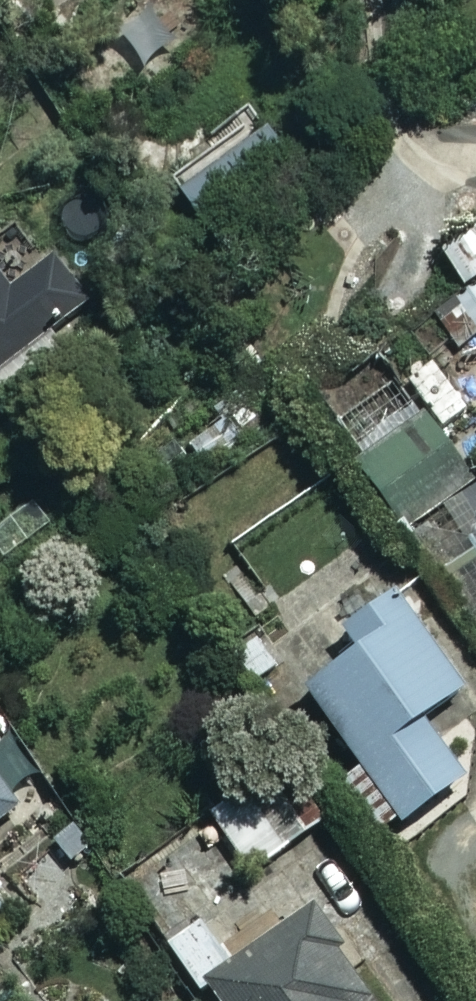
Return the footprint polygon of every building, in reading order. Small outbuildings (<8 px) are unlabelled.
[(188,31),(163,5),(122,43),(147,69),(188,31)] [(299,174),(256,119),(169,187),(213,242),(299,174)] [(430,254),(459,293),(425,317),(451,353),(475,335),(475,221),(430,254)] [(2,228),(0,229),(0,358),(65,304),(2,228)] [(461,472),(390,378),(324,428),(396,522),(461,472)] [(452,689),(384,589),(358,607),(373,629),(297,682),(393,821),(457,777),(414,715),(452,689)] [(323,820),(284,761),(206,814),(245,872),(323,820)] [(15,810),(0,789),(0,821),(15,810)] [(159,943),(191,989),(203,980),(217,1000),(351,1000),(347,995),(357,988),(303,912),(232,962),(199,915),(159,943)]
